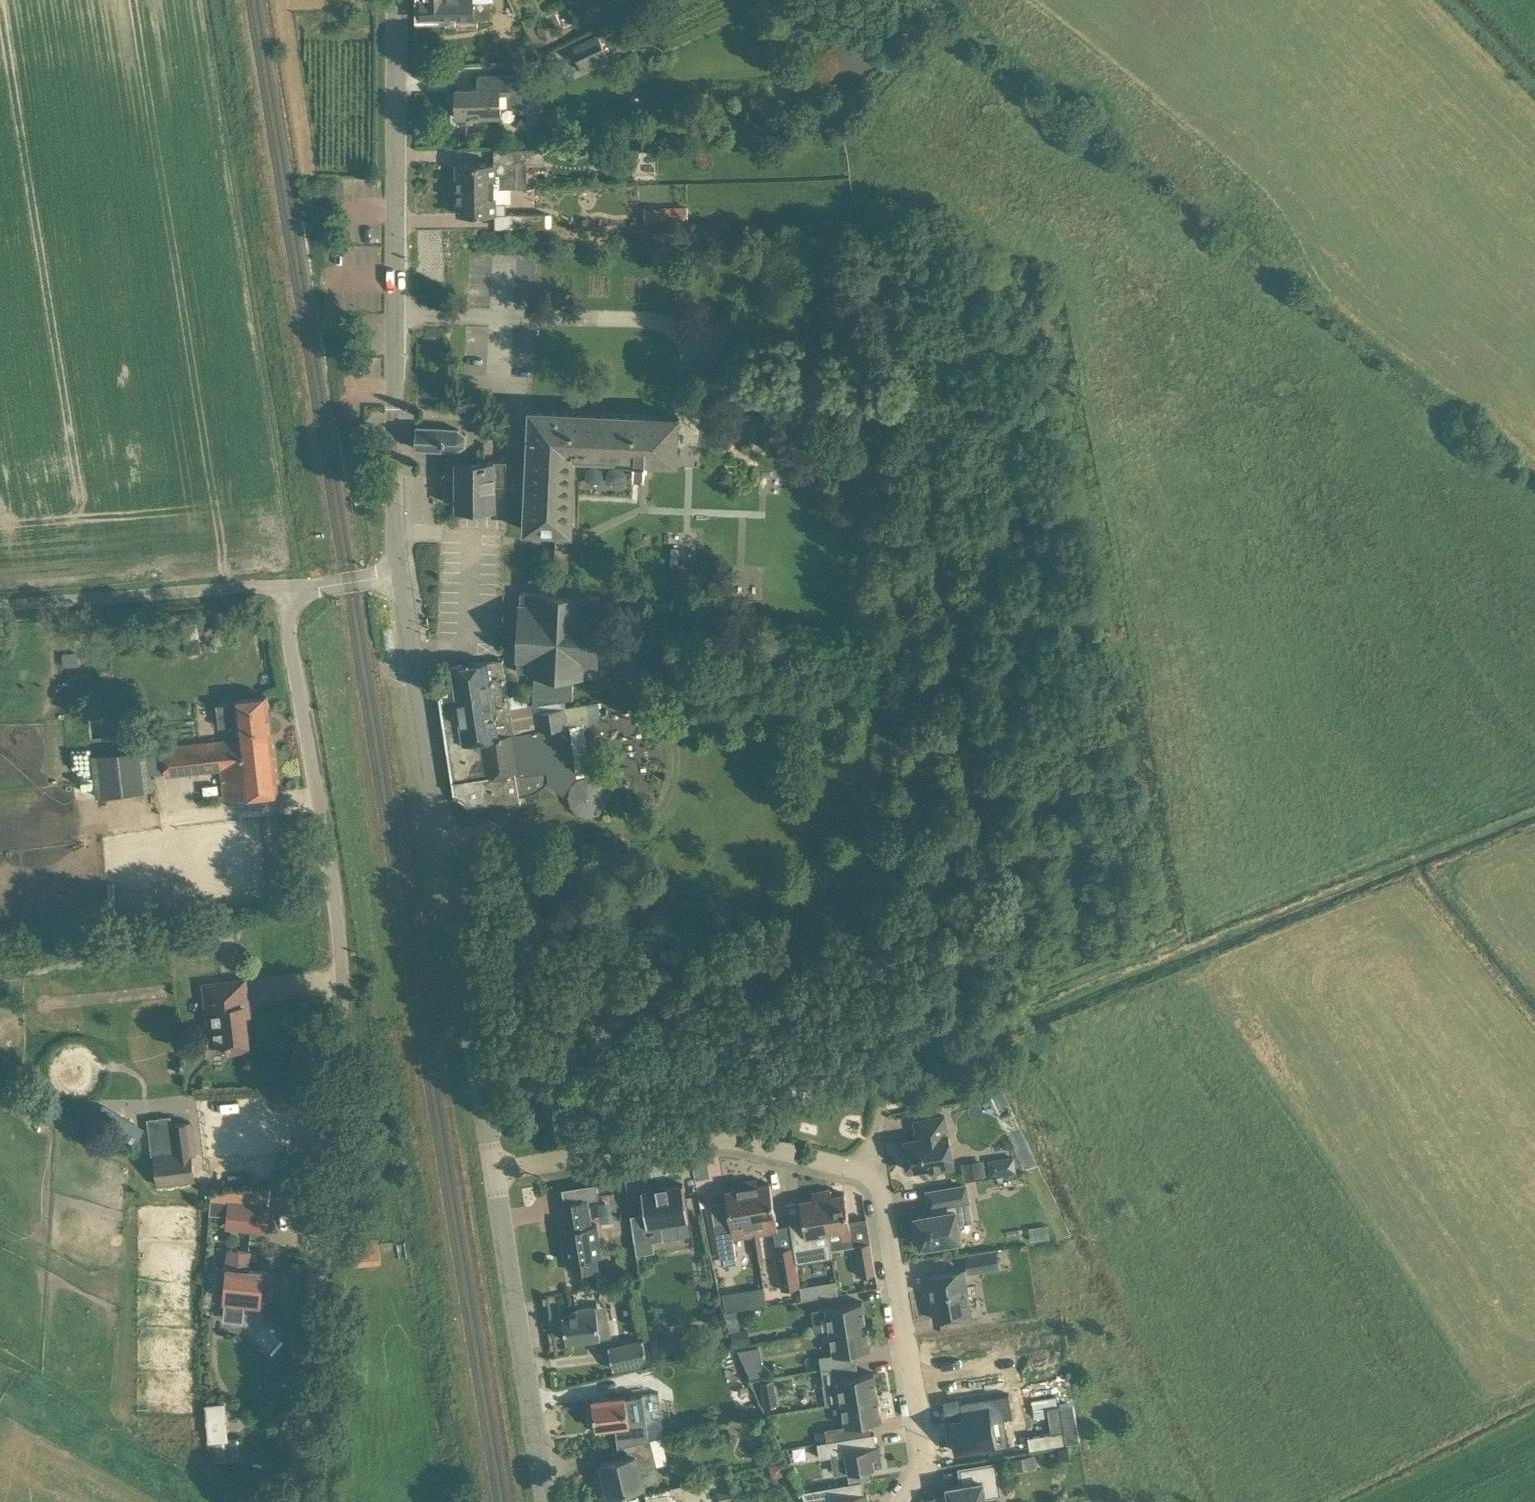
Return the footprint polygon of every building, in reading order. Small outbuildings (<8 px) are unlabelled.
[(423,16),(458,16),(458,19),(492,19),(492,1),(474,2),(474,0),(422,0),(423,16)] [(420,39),(429,41),(431,30),(440,32),(442,22),(425,18),(420,39)] [(574,43),(584,68),(611,55),(601,30),(574,43)] [(527,40),(520,43),(517,50),(520,57),(532,52),(527,40)] [(504,115),(503,106),(523,105),(522,73),(498,73),(478,74),(479,86),(456,86),(457,117),(504,115)] [(494,146),(494,161),(458,161),(458,185),(528,184),(528,160),(546,159),(546,146),(494,146)] [(495,186),(518,185),(528,185),(528,184),(458,185),(458,213),(496,213),(496,225),(548,224),(547,210),(506,211),(506,201),(495,201),(495,186)] [(689,204),(645,206),(645,222),(689,220),(689,204)] [(528,490),(526,529),(556,530),(554,583),(554,592),(570,592),(571,584),(576,452),(635,456),(635,458),(635,470),(645,471),(646,459),(646,456),(677,458),(679,417),(551,410),(531,409),(529,451),(529,465),(528,490)] [(415,447),(436,448),(457,449),(466,445),(467,434),(459,427),(416,425),(415,447)] [(506,484),(506,460),(458,460),(458,506),(495,505),(494,484),(506,484)] [(680,546),(672,546),(671,560),(679,561),(680,546)] [(521,590),(517,670),(535,671),(540,671),(540,700),(534,701),(530,702),(530,705),(534,704),(535,710),(565,705),(564,697),(573,696),(574,673),(597,674),(601,594),(570,592),(554,592),(521,590)] [(198,638),(186,640),(188,651),(196,650),(200,645),(198,638)] [(440,696),(454,789),(454,792),(475,807),(521,800),(520,794),(525,794),(526,793),(529,793),(533,791),(537,790),(541,787),(542,787),(546,783),(548,781),(549,780),(565,793),(578,774),(592,772),(586,729),(584,720),(590,719),(587,702),(565,705),(535,710),(534,704),(530,705),(530,702),(528,702),(510,705),(509,694),(506,678),(503,659),(488,661),(488,659),(451,665),(454,681),(456,696),(441,698),(441,696),(440,696)] [(164,746),(167,774),(221,768),(224,797),(278,791),(267,694),(234,698),(235,700),(216,702),(219,725),(236,723),(238,737),(221,739),(164,746)] [(146,753),(145,747),(93,753),(98,795),(150,789),(148,773),(146,753)] [(245,978),(204,983),(211,1044),(227,1042),(228,1052),(250,1050),(244,1003),(248,1003),(245,978)] [(104,1103),(94,1120),(135,1143),(145,1127),(104,1103)] [(918,1137),(904,1139),(909,1169),(929,1166),(929,1169),(954,1165),(949,1132),(948,1132),(945,1114),(915,1119),(918,1137)] [(193,1154),(196,1153),(192,1121),(172,1124),(171,1115),(148,1118),(152,1155),(154,1154),(154,1157),(158,1185),(193,1180),(195,1180),(193,1154)] [(1015,1155),(988,1158),(990,1174),(1017,1171),(1015,1155)] [(984,1158),(962,1161),(964,1178),(986,1175),(984,1158)] [(778,1229),(774,1202),(771,1182),(758,1184),(757,1178),(748,1179),(755,1222),(767,1220),(768,1230),(778,1229)] [(729,1209),(730,1220),(715,1223),(721,1256),(736,1254),(733,1235),(744,1234),(742,1223),(755,1222),(748,1179),(738,1181),(739,1187),(726,1189),(729,1209)] [(597,1182),(586,1183),(587,1193),(598,1191),(597,1182)] [(690,1220),(684,1182),(668,1185),(668,1184),(657,1185),(657,1187),(642,1189),(650,1241),(664,1239),(662,1224),(690,1220)] [(918,1223),(914,1224),(916,1237),(920,1236),(921,1244),(934,1242),(935,1246),(948,1244),(948,1240),(961,1237),(958,1221),(972,1219),(968,1200),(969,1199),(966,1184),(929,1190),(931,1206),(933,1206),(934,1212),(916,1215),(918,1223)] [(822,1189),(831,1254),(833,1254),(830,1232),(843,1230),(844,1237),(852,1236),(848,1211),(845,1192),(832,1194),(831,1188),(822,1189)] [(794,1244),(797,1260),(831,1254),(822,1189),(812,1191),(813,1197),(800,1199),(803,1220),(791,1222),(794,1244)] [(602,1252),(600,1242),(597,1222),(592,1223),(588,1197),(563,1201),(567,1227),(562,1228),(567,1259),(572,1258),(574,1270),(598,1267),(596,1253),(602,1252)] [(228,1201),(226,1228),(268,1233),(270,1206),(228,1201)] [(876,1272),(871,1240),(853,1243),(858,1275),(876,1272)] [(637,1252),(647,1251),(646,1241),(636,1242),(637,1252)] [(797,1260),(794,1244),(775,1247),(782,1287),(800,1283),(797,1260)] [(966,1252),(969,1270),(999,1265),(996,1247),(966,1252)] [(229,1248),(225,1297),(243,1298),(242,1303),(259,1305),(263,1269),(248,1268),(250,1250),(229,1248)] [(964,1268),(926,1274),(930,1296),(933,1296),(936,1318),(971,1312),(964,1268)] [(802,1296),(838,1294),(837,1279),(801,1282),(802,1296)] [(726,1310),(738,1308),(735,1290),(723,1292),(726,1310)] [(831,1329),(867,1324),(863,1300),(827,1306),(831,1329)] [(601,1335),(597,1304),(577,1307),(577,1311),(563,1313),(567,1339),(587,1336),(601,1335)] [(748,1327),(742,1328),(739,1308),(726,1311),(728,1323),(731,1322),(735,1345),(751,1342),(748,1327)] [(855,1350),(870,1347),(867,1324),(831,1329),(834,1352),(820,1354),(822,1368),(857,1362),(855,1350)] [(709,1328),(711,1338),(725,1335),(722,1325),(709,1328)] [(684,1349),(680,1331),(651,1336),(654,1355),(684,1349)] [(614,1368),(647,1360),(643,1338),(608,1345),(614,1368)] [(765,1373),(763,1361),(746,1364),(752,1376),(765,1373)] [(828,1403),(842,1401),(878,1395),(874,1371),(859,1374),(857,1362),(822,1368),(828,1403)] [(762,1381),(764,1393),(776,1391),(774,1379),(762,1381)] [(962,1417),(950,1419),(955,1451),(959,1451),(971,1449),(971,1452),(995,1448),(990,1419),(1012,1416),(1008,1391),(959,1399),(962,1417)] [(616,1424),(619,1444),(649,1436),(642,1392),(626,1394),(625,1393),(593,1398),(597,1427),(616,1424)] [(882,1418),(878,1395),(842,1401),(846,1424),(882,1418)] [(226,1402),(225,1401),(206,1403),(210,1441),(229,1439),(229,1435),(226,1402)] [(840,1437),(838,1425),(826,1427),(826,1429),(828,1439),(840,1437)] [(875,1432),(840,1437),(828,1439),(818,1441),(820,1456),(822,1456),(822,1455),(837,1452),(838,1458),(847,1456),(850,1471),(874,1466),(873,1456),(881,1454),(879,1444),(876,1444),(874,1433),(875,1433),(875,1432)] [(651,1437),(624,1444),(627,1455),(602,1462),(606,1477),(600,1479),(605,1499),(618,1496),(616,1491),(644,1484),(640,1468),(658,1464),(651,1437)] [(1034,1454),(1016,1457),(1018,1468),(1036,1465),(1034,1454)] [(781,1460),(769,1464),(773,1476),(785,1472),(781,1460)] [(947,1499),(948,1501),(987,1501),(986,1495),(1000,1492),(995,1462),(960,1467),(963,1482),(948,1485),(950,1499),(947,1499)] [(861,1481),(802,1489),(808,1501),(811,1501),(824,1500),(825,1501),(868,1501),(867,1491),(863,1492),(861,1481)] [(718,1490),(720,1501),(733,1501),(730,1488),(718,1490)] [(670,1492),(647,1496),(648,1501),(672,1501),(670,1492)]
